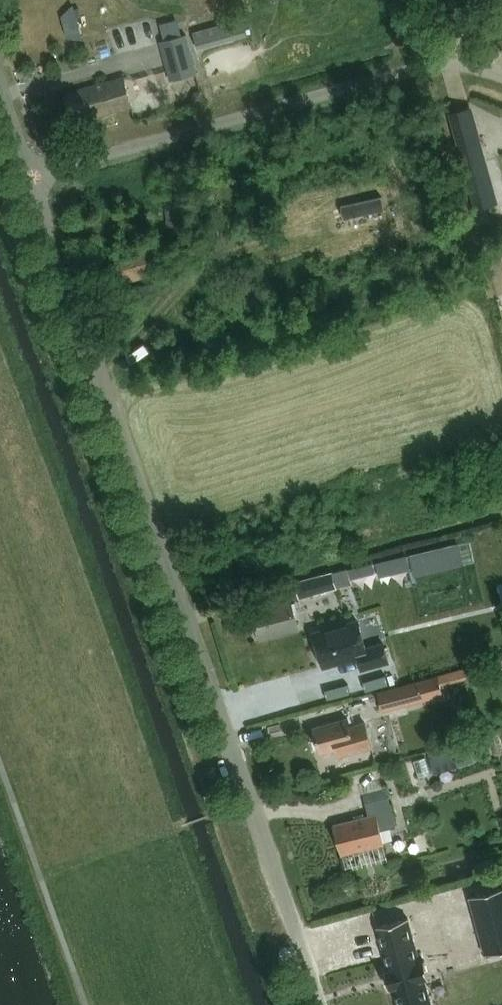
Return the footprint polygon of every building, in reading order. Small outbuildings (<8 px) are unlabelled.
[(74,4),(61,16),(66,34),(83,38),(74,4)] [(199,49),(248,35),(243,18),(194,32),(199,49)] [(165,40),(159,42),(170,81),(197,73),(187,34),(182,36),(165,40)] [(125,75),(106,80),(64,91),(70,115),(78,113),(79,119),(133,106),(125,75)] [(203,89),(193,91),(196,101),(205,98),(203,89)] [(470,108),(446,114),(450,132),(452,137),(477,131),(475,125),(470,108)] [(483,157),(459,163),(472,210),(496,204),(483,157)] [(186,192),(167,195),(170,223),(190,221),(186,192)] [(382,197),(343,206),(346,219),(385,211),(382,197)] [(126,282),(161,273),(153,243),(113,254),(119,276),(124,275),(126,282)] [(333,570),(295,580),(300,597),(337,587),(333,570)] [(253,610),(262,641),(300,631),(291,600),(253,610)] [(358,621),(315,633),(324,666),(359,656),(362,669),(389,661),(385,647),(367,652),(358,621)] [(439,672),(379,690),(385,708),(444,691),(439,672)] [(369,723),(345,729),(343,721),(315,728),(321,752),(340,747),(342,755),(375,747),(369,723)] [(397,826),(390,796),(366,802),(370,815),(336,824),(343,854),(385,843),(382,830),(397,826)] [(469,895),(484,953),(501,948),(501,886),(469,895)] [(377,925),(389,968),(388,968),(385,969),(390,988),(393,987),(394,987),(399,1004),(433,1004),(426,980),(431,978),(426,959),(420,960),(408,917),(377,925)]
